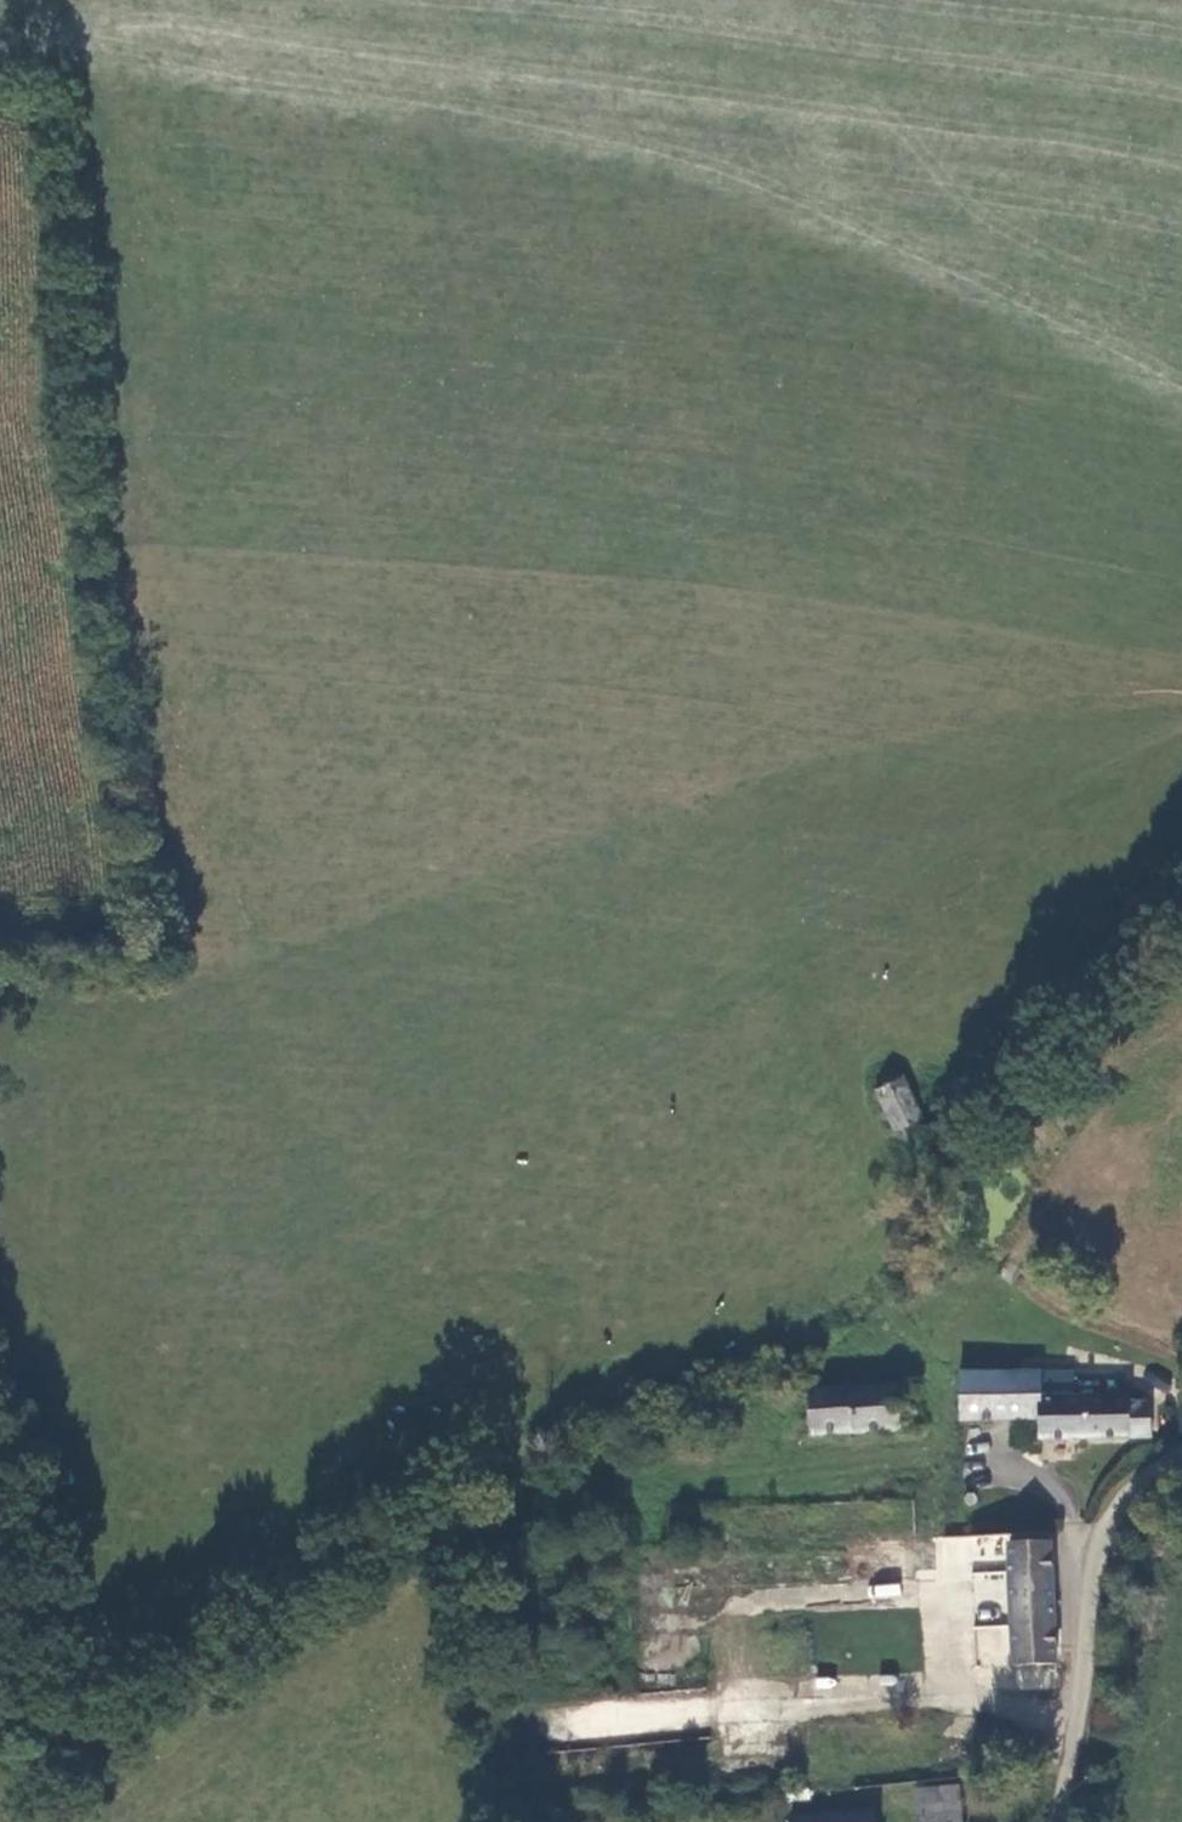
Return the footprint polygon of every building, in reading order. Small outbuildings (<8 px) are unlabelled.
[(913,1126),(925,1120),(905,1076),(875,1089),(902,1157),(921,1147),(913,1126)] [(1080,1373),(967,1374),(968,1419),(1047,1419),(1047,1439),(1157,1437),(1155,1404),(1135,1404),(1133,1395),(1082,1398),(1080,1373)] [(899,1387),(810,1393),(813,1423),(813,1436),(902,1431),(901,1420),(900,1405),(899,1387)] [(924,1403),(900,1405),(901,1420),(925,1418),(924,1403)] [(814,1444),(813,1436),(813,1423),(788,1425),(790,1446),(814,1444)] [(985,1665),(1066,1659),(1058,1531),(1012,1535),(1014,1569),(979,1571),(985,1665)] [(976,1535),(979,1571),(1014,1569),(1012,1535),(976,1535)] [(917,1792),(919,1809),(961,1804),(959,1787),(917,1792)] [(961,1804),(919,1809),(921,1821),(963,1821),(961,1804)] [(877,1811),(797,1821),(878,1821),(877,1811)]
